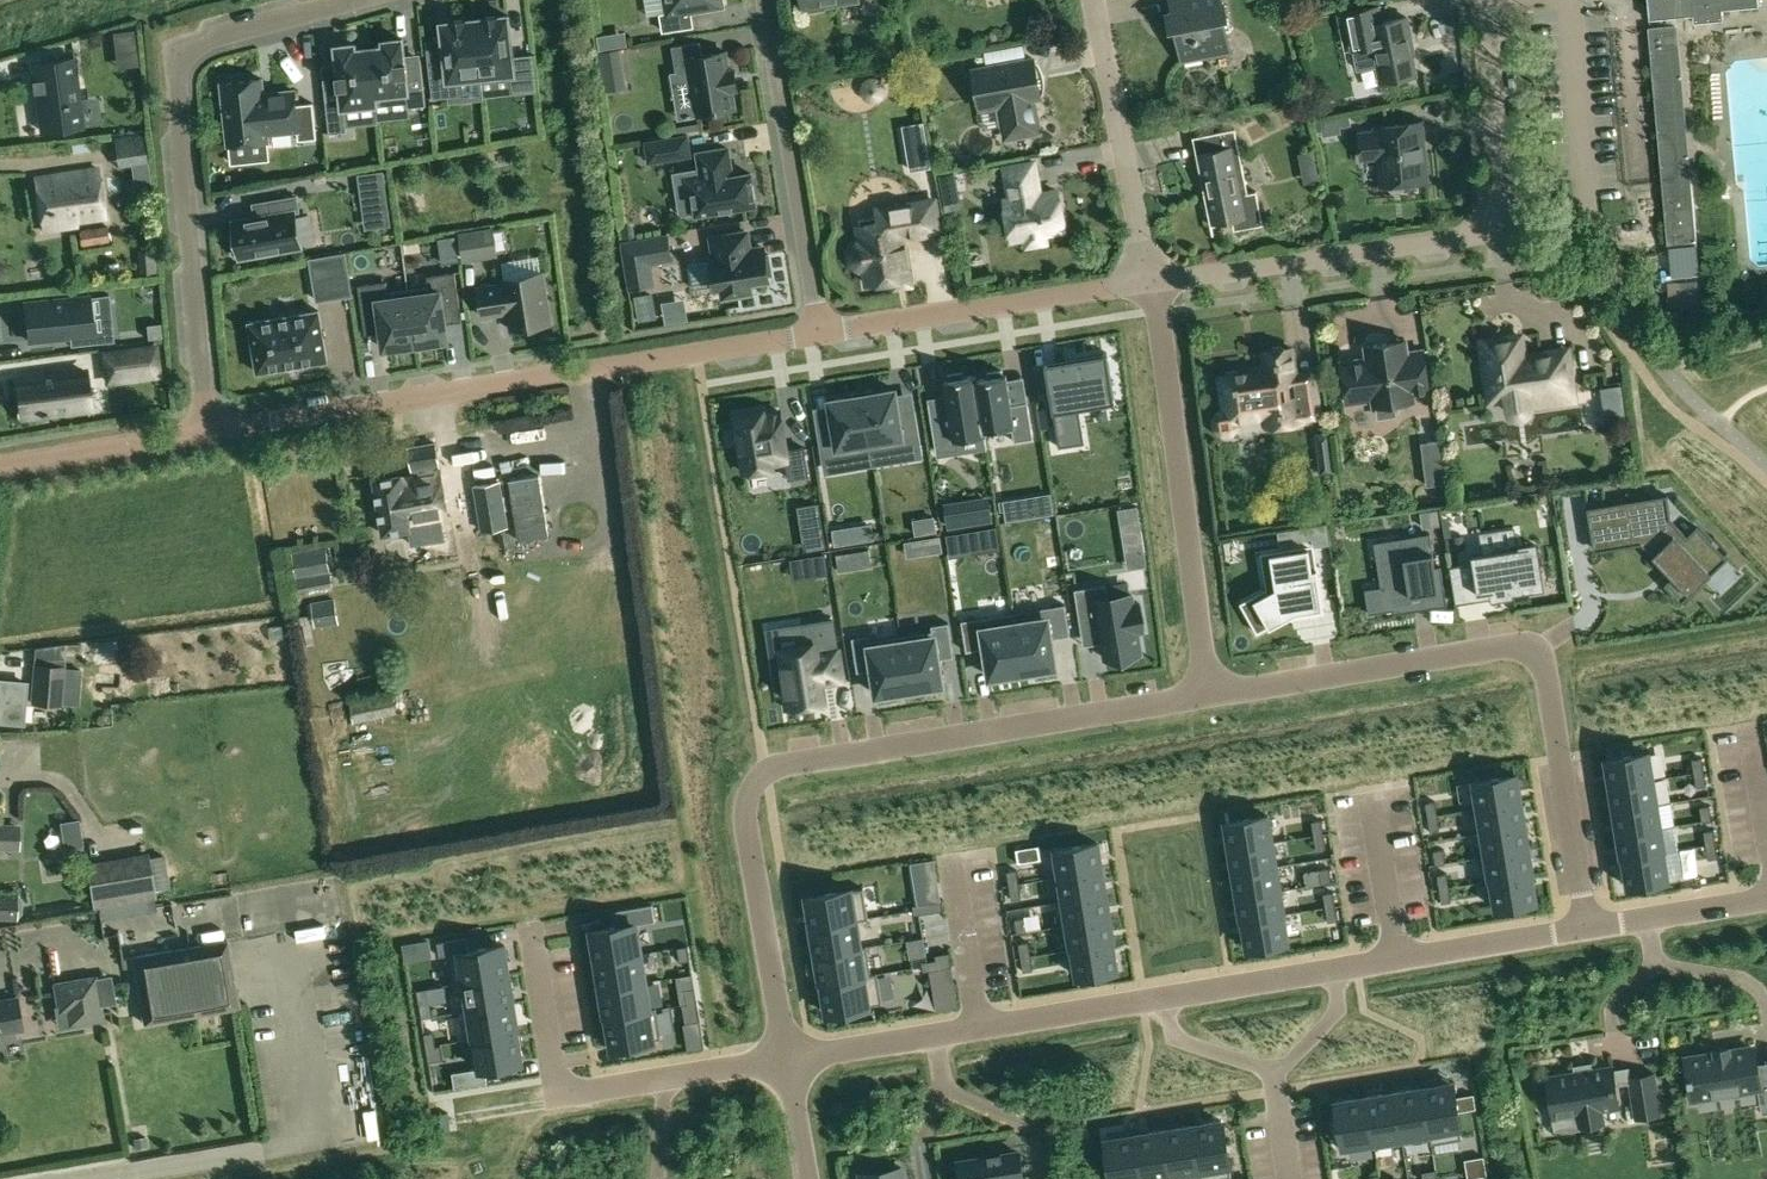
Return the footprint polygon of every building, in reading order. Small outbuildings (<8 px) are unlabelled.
[(668,13),(662,14),(664,31),(693,26),(691,11),(723,6),(722,0),(665,0),(668,13)] [(804,7),(807,7),(807,11),(824,9),(823,4),(850,0),(803,0),(804,7)] [(1169,11),(1172,28),(1180,26),(1182,37),(1180,37),(1184,59),(1231,50),(1224,17),(1227,17),(1224,0),(1221,1),(1221,0),(1172,0),(1174,10),(1169,11)] [(1653,15),(1693,12),(1694,22),(1724,19),(1723,9),(1760,6),(1759,0),(1651,0),(1653,15)] [(1377,3),(1345,10),(1352,47),(1353,50),(1373,46),(1380,78),(1381,82),(1391,80),(1395,83),(1406,81),(1409,77),(1417,75),(1416,71),(1410,41),(1412,40),(1406,14),(1381,19),(1377,3)] [(484,18),(475,19),(482,76),(513,72),(515,92),(536,89),(532,55),(513,57),(509,15),(499,17),(499,15),(484,17),(484,18)] [(446,59),(430,61),(434,97),(463,93),(461,78),(481,76),(482,76),(475,19),(467,20),(467,19),(451,21),(451,22),(442,23),(444,37),(446,59)] [(1680,20),(1651,23),(1672,244),(1702,241),(1680,20)] [(133,30),(114,32),(116,52),(136,50),(133,30)] [(613,32),(599,34),(601,48),(615,46),(613,32)] [(385,46),(370,48),(376,104),(408,100),(408,107),(426,105),(421,60),(405,61),(404,55),(403,39),(384,41),(385,46)] [(700,41),(672,46),(676,72),(690,70),(698,114),(735,108),(732,89),(737,89),(734,69),(729,70),(726,51),(703,55),(700,41)] [(338,78),(324,80),(330,133),(347,131),(345,107),(376,104),(370,48),(356,49),(355,44),(336,46),(338,63),(340,74),(338,75),(338,78)] [(622,48),(599,52),(603,72),(626,68),(622,48)] [(34,78),(32,79),(32,80),(35,80),(36,89),(33,90),(33,91),(36,91),(41,130),(83,125),(74,57),(32,63),(34,78)] [(1035,58),(974,69),(981,107),(984,127),(1004,123),(1005,132),(1008,132),(1018,134),(1029,132),(1037,126),(1040,126),(1033,85),(1040,84),(1035,58)] [(863,79),(860,85),(860,92),(864,99),(870,102),(877,102),(883,98),(886,93),(886,85),(882,80),(877,76),(869,76),(863,79)] [(262,78),(222,83),(229,145),(268,140),(268,133),(298,130),(299,140),(317,138),(313,103),(297,104),(295,90),(263,94),(262,78)] [(1376,129),(1359,130),(1362,154),(1379,153),(1381,182),(1382,185),(1388,184),(1389,187),(1393,191),(1404,190),(1407,185),(1407,182),(1427,180),(1427,177),(1421,118),(1376,123),(1376,129)] [(909,169),(930,166),(923,120),(902,124),(909,169)] [(1235,125),(1193,134),(1212,223),(1234,218),(1235,226),(1264,221),(1257,188),(1249,189),(1235,125)] [(691,135),(647,142),(650,164),(694,158),(691,135)] [(143,136),(115,139),(119,165),(147,162),(143,136)] [(702,174),(692,176),(698,213),(757,204),(751,173),(733,176),(728,148),(699,153),(702,174)] [(1011,199),(1005,200),(1012,238),(1026,235),(1028,245),(1047,241),(1045,232),(1066,228),(1059,191),(1041,194),(1035,161),(1005,166),(1011,199)] [(98,168),(35,178),(44,230),(77,224),(77,221),(105,216),(98,168)] [(383,171),(359,175),(363,207),(388,204),(383,171)] [(963,207),(960,193),(944,197),(947,211),(963,207)] [(236,236),(231,237),(234,253),(239,252),(240,258),(301,247),(295,212),(300,211),(297,196),(269,201),(272,214),(234,221),(236,236)] [(851,252),(850,257),(853,262),(856,266),(861,269),(866,270),(868,283),(895,279),(895,283),(908,281),(907,276),(912,276),(905,236),(940,231),(935,199),(878,209),(880,222),(859,225),(861,241),(856,243),(853,247),(851,252)] [(635,237),(633,224),(622,225),(624,239),(635,237)] [(106,226),(78,230),(80,246),(109,242),(106,226)] [(493,228),(460,234),(464,258),(497,253),(493,228)] [(715,255),(712,255),(717,287),(723,286),(725,294),(752,290),(751,281),(769,278),(768,274),(772,273),(769,254),(765,254),(764,247),(751,249),(748,232),(712,238),(715,255)] [(668,234),(622,242),(630,287),(655,283),(651,262),(672,259),(668,234)] [(345,253),(311,259),(318,300),(352,294),(345,253)] [(429,287),(409,290),(417,349),(435,347),(435,342),(448,340),(444,307),(460,305),(455,272),(428,276),(429,287)] [(504,283),(478,287),(483,316),(509,312),(512,330),(551,323),(543,272),(503,278),(504,283)] [(1696,280),(1682,281),(1683,306),(1698,304),(1696,280)] [(387,281),(359,285),(363,318),(379,316),(384,349),(398,347),(398,352),(417,349),(409,290),(388,293),(387,281)] [(653,295),(637,297),(641,321),(657,319),(653,295)] [(89,296),(25,302),(29,340),(93,334),(89,296)] [(319,310),(250,322),(258,372),(328,360),(319,310)] [(148,338),(161,337),(160,323),(146,325),(148,338)] [(1521,330),(1483,336),(1491,395),(1508,392),(1509,400),(1509,401),(1509,402),(1509,403),(1510,404),(1510,405),(1511,405),(1511,406),(1511,407),(1512,407),(1513,408),(1514,409),(1515,409),(1516,410),(1517,410),(1518,410),(1519,410),(1520,410),(1521,410),(1522,410),(1523,410),(1524,410),(1524,409),(1525,409),(1526,409),(1526,408),(1527,408),(1528,407),(1529,406),(1529,405),(1530,405),(1530,404),(1530,403),(1531,402),(1531,401),(1531,400),(1531,399),(1531,398),(1531,397),(1531,396),(1530,389),(1572,382),(1567,344),(1540,348),(1541,350),(1524,353),(1521,330)] [(1369,354),(1343,357),(1349,398),(1372,395),(1373,401),(1379,400),(1380,412),(1396,409),(1395,397),(1415,394),(1414,388),(1430,386),(1424,345),(1408,347),(1407,336),(1367,342),(1369,354)] [(1222,409),(1216,416),(1218,425),(1225,431),(1234,429),(1240,422),(1239,417),(1270,412),(1271,421),(1269,421),(1270,422),(1280,421),(1282,423),(1293,422),(1294,418),(1304,417),(1304,414),(1323,411),(1318,381),(1299,384),(1293,344),(1285,345),(1283,343),(1274,344),(1273,347),(1265,349),(1268,366),(1243,370),(1240,367),(1228,369),(1227,372),(1221,373),(1227,408),(1222,409)] [(156,346),(124,350),(128,379),(159,374),(156,346)] [(1078,368),(1037,376),(1041,396),(1050,394),(1062,450),(1066,450),(1065,449),(1063,449),(1060,432),(1079,428),(1075,409),(1114,401),(1114,404),(1116,404),(1106,353),(1076,360),(1078,368)] [(84,370),(18,379),(23,417),(43,414),(44,416),(48,415),(47,413),(89,408),(84,370)] [(977,375),(976,375),(985,434),(1013,430),(1015,441),(1034,438),(1028,402),(1011,404),(1007,375),(1003,375),(1002,371),(987,373),(988,378),(977,379),(977,375)] [(948,400),(929,403),(936,449),(958,445),(956,436),(984,432),(986,449),(988,449),(985,434),(976,375),(963,377),(963,373),(948,375),(948,380),(945,380),(948,400)] [(876,391),(863,393),(874,466),(875,466),(873,451),(922,444),(916,409),(900,412),(896,389),(876,392),(876,391)] [(833,423),(817,425),(823,459),(871,452),(874,466),(863,393),(849,396),(850,397),(830,400),(833,423)] [(1607,426),(1606,395),(1591,395),(1592,426),(1607,426)] [(764,410),(735,414),(745,472),(773,468),(772,463),(787,461),(790,478),(808,475),(804,447),(787,449),(780,411),(764,414),(764,410)] [(1250,430),(1251,454),(1268,453),(1268,430),(1250,430)] [(1329,433),(1316,435),(1319,463),(1332,461),(1329,433)] [(1442,440),(1428,441),(1430,451),(1435,455),(1443,454),(1442,440)] [(436,442),(409,447),(412,470),(440,466),(436,442)] [(401,474),(374,478),(382,534),(410,529),(410,528),(448,522),(440,470),(401,476),(401,474)] [(501,483),(476,487),(483,530),(509,526),(501,483)] [(1668,495),(1587,508),(1592,533),(1632,526),(1673,569),(1661,580),(1682,603),(1715,570),(1700,553),(1712,542),(1697,526),(1684,538),(1673,526),(1668,495)] [(1022,520),(1019,499),(1004,501),(1007,522),(1022,520)] [(989,501),(947,508),(950,526),(992,520),(989,501)] [(1438,511),(1422,513),(1424,527),(1440,524),(1438,511)] [(935,516),(915,519),(918,534),(938,531),(935,516)] [(1139,519),(1121,522),(1124,541),(1142,538),(1139,519)] [(827,546),(823,524),(802,527),(806,550),(827,546)] [(1326,526),(1311,528),(1314,544),(1315,549),(1330,547),(1326,526)] [(997,527),(948,535),(951,555),(1000,548),(997,527)] [(852,545),(850,529),(833,531),(836,548),(852,545)] [(509,532),(501,533),(503,545),(510,544),(509,532)] [(1384,586),(1366,589),(1370,613),(1414,605),(1412,596),(1445,590),(1441,565),(1435,566),(1430,533),(1401,538),(1404,557),(1381,561),(1384,586)] [(924,538),(926,553),(943,550),(941,535),(924,538)] [(1473,563),(1450,566),(1456,604),(1459,604),(1456,584),(1476,581),(1478,593),(1495,590),(1496,596),(1512,593),(1512,596),(1515,596),(1514,590),(1542,585),(1536,544),(1472,554),(1473,563)] [(326,547),(293,553),(298,580),(331,574),(326,547)] [(1242,606),(1257,633),(1294,613),(1300,612),(1301,616),(1324,613),(1317,563),(1312,564),(1309,547),(1273,553),(1278,586),(1242,606)] [(839,570),(852,568),(849,552),(836,554),(839,570)] [(816,575),(828,573),(825,554),(813,555),(816,575)] [(298,580),(289,582),(291,594),(334,586),(331,574),(298,580)] [(1106,584),(1076,589),(1080,622),(1099,619),(1106,658),(1141,653),(1138,631),(1144,630),(1139,602),(1134,603),(1132,594),(1109,598),(1106,584)] [(335,599),(312,603),(315,626),(338,623),(335,599)] [(1066,604),(1014,612),(1023,671),(1034,670),(1034,671),(1035,671),(1035,669),(1056,666),(1052,638),(1071,635),(1066,604)] [(1014,612),(962,620),(967,651),(986,648),(990,677),(1011,673),(1011,675),(1013,674),(1012,673),(1023,671),(1014,612)] [(782,675),(775,676),(778,693),(785,692),(788,708),(827,702),(823,678),(843,675),(834,619),(802,623),(805,644),(778,648),(782,675)] [(932,630),(902,635),(910,690),(923,688),(922,687),(943,684),(939,659),(954,657),(949,622),(932,625),(932,630)] [(870,635),(852,637),(858,672),(873,669),(877,694),(897,691),(897,692),(910,690),(902,635),(871,640),(870,635)] [(33,678),(31,703),(62,706),(63,680),(64,666),(34,664),(33,678)] [(24,720),(28,682),(0,680),(0,718),(24,720)] [(393,692),(350,700),(354,720),(397,713),(393,692)] [(121,713),(124,732),(137,730),(134,712),(121,713)] [(1649,753),(1606,760),(1611,787),(1654,780),(1649,753)] [(1702,758),(1692,759),(1694,773),(1704,772),(1702,758)] [(1704,772),(1694,773),(1697,787),(1706,785),(1704,772)] [(1517,775),(1474,782),(1479,808),(1521,801),(1517,775)] [(1654,780),(1611,787),(1615,811),(1658,804),(1654,780)] [(1436,801),(1426,803),(1428,817),(1438,815),(1436,801)] [(1521,801),(1479,808),(1483,832),(1525,825),(1521,801)] [(1658,804),(1615,811),(1619,835),(1661,828),(1658,804)] [(1710,806),(1700,807),(1702,821),(1712,820),(1710,806)] [(1269,815),(1226,822),(1230,849),(1273,842),(1269,815)] [(1438,815),(1428,817),(1430,831),(1440,829),(1438,815)] [(1322,820),(1312,821),(1314,835),(1324,834),(1322,820)] [(18,847),(19,824),(0,823),(0,847),(18,847)] [(1525,825),(1483,832),(1487,856),(1529,849),(1525,825)] [(1661,828),(1619,835),(1623,859),(1665,852),(1661,828)] [(1714,829),(1704,831),(1706,845),(1716,843),(1714,829)] [(1324,834),(1314,835),(1317,849),(1326,848),(1324,834)] [(1273,842),(1230,849),(1234,873),(1277,866),(1273,842)] [(1099,843),(1056,850),(1060,877),(1103,870),(1099,843)] [(1716,843),(1706,845),(1708,859),(1718,857),(1716,843)] [(1443,849),(1434,850),(1436,864),(1446,863),(1443,849)] [(1529,849),(1487,856),(1491,880),(1533,873),(1529,849)] [(1665,852),(1623,859),(1627,885),(1670,878),(1665,852)] [(165,856),(149,858),(155,890),(170,888),(165,856)] [(147,857),(88,867),(95,906),(154,896),(147,857)] [(1277,866),(1234,873),(1238,897),(1281,890),(1277,866)] [(1330,868),(1320,869),(1322,883),(1332,881),(1330,868)] [(1017,870),(1007,871),(1010,885),(1019,883),(1017,870)] [(1103,870),(1060,877),(1064,901),(1107,894),(1103,870)] [(1447,873),(1438,875),(1440,889),(1450,887),(1447,873)] [(1533,873),(1491,880),(1495,907),(1538,900),(1533,873)] [(1019,883),(1010,885),(1012,899),(1022,897),(1019,883)] [(1450,887),(1440,889),(1442,902),(1452,901),(1450,887)] [(864,888),(808,897),(812,926),(868,917),(864,888)] [(1281,890),(1238,897),(1242,921),(1285,914),(1281,890)] [(1333,892),(1324,893),(1326,907),(1336,906),(1333,892)] [(16,918),(17,894),(0,893),(0,918),(16,918)] [(1107,894),(1064,901),(1068,925),(1111,918),(1107,894)] [(942,900),(927,903),(929,912),(943,910),(942,900)] [(927,903),(913,905),(915,915),(929,912),(927,903)] [(620,926),(592,931),(597,960),(642,953),(637,924),(656,921),(653,904),(618,910),(620,926)] [(1336,906),(1326,907),(1328,921),(1338,920),(1336,906)] [(1285,914),(1242,921),(1247,948),(1289,941),(1285,914)] [(868,917),(812,926),(817,955),(868,946),(867,945),(861,946),(857,920),(869,918),(868,917)] [(1025,917),(1015,919),(1017,933),(1027,931),(1025,917)] [(1111,918),(1068,925),(1072,949),(1115,942),(1111,918)] [(308,923),(285,931),(292,951),(315,943),(308,923)] [(466,937),(438,942),(440,956),(448,955),(453,984),(510,974),(505,945),(469,951),(466,937)] [(227,942),(132,957),(143,1024),(238,1008),(227,942)] [(1029,942),(1019,943),(1021,957),(1031,956),(1029,942)] [(1115,942),(1072,949),(1076,976),(1119,969),(1115,942)] [(688,946),(678,947),(680,961),(690,960),(688,946)] [(868,946),(817,955),(821,982),(821,983),(878,974),(877,973),(872,974),(868,946)] [(950,952),(935,954),(936,959),(938,969),(952,966),(950,952)] [(642,953),(597,960),(601,988),(647,981),(642,953)] [(1031,956),(1021,957),(1024,971),(1033,969),(1031,956)] [(936,959),(922,962),(924,971),(938,969),(936,959)] [(510,974),(453,984),(454,985),(465,983),(469,1009),(463,1010),(464,1011),(514,1003),(510,974)] [(878,974),(821,983),(826,1012),(882,1003),(878,974)] [(94,977),(55,984),(56,993),(60,1013),(68,1011),(71,1027),(103,1021),(100,1006),(95,980),(94,977)] [(111,977),(95,980),(100,1006),(116,1003),(111,977)] [(647,981),(601,988),(606,1016),(605,1016),(605,1017),(657,1009),(657,1008),(651,1009),(647,981)] [(427,988),(417,990),(419,1004),(430,1003),(427,988)] [(694,988),(680,990),(682,1004),(697,1002),(694,988)] [(22,1027),(17,998),(0,1001),(0,1031),(22,1027)] [(697,1002),(682,1004),(686,1023),(700,1021),(697,1002)] [(514,1003),(464,1011),(468,1039),(519,1031),(519,1028),(514,1003)] [(657,1009),(605,1017),(610,1046),(662,1038),(657,1009)] [(478,1068),(453,1072),(455,1088),(488,1082),(486,1067),(524,1060),(519,1031),(468,1039),(468,1040),(474,1040),(478,1068)] [(434,1032),(424,1033),(426,1046),(436,1044),(434,1032)] [(436,1044),(426,1046),(429,1062),(444,1060),(441,1045),(436,1046),(436,1044)] [(1687,1058),(1690,1075),(1688,1076),(1689,1081),(1691,1081),(1694,1098),(1760,1087),(1759,1085),(1766,1084),(1766,1063),(1756,1065),(1753,1047),(1729,1051),(1728,1047),(1727,1047),(1727,1051),(1718,1052),(1717,1049),(1716,1049),(1716,1054),(1687,1058)] [(1613,1066),(1547,1076),(1554,1118),(1579,1114),(1581,1125),(1604,1121),(1603,1110),(1620,1107),(1613,1066)] [(1655,1073),(1629,1077),(1636,1118),(1662,1114),(1655,1073)] [(1453,1082),(1423,1087),(1432,1143),(1462,1139),(1458,1112),(1455,1097),(1453,1082)] [(1423,1087),(1395,1092),(1403,1143),(1430,1138),(1431,1144),(1432,1143),(1423,1087)] [(1395,1092),(1367,1096),(1375,1147),(1403,1143),(1395,1092)] [(1474,1094),(1455,1097),(1458,1112),(1477,1108),(1474,1094)] [(1367,1096),(1337,1101),(1346,1152),(1375,1147),(1367,1096)] [(1193,1125),(1202,1178),(1216,1178),(1232,1176),(1222,1120),(1193,1125)] [(1165,1129),(1173,1178),(1180,1178),(1200,1176),(1201,1178),(1202,1178),(1193,1125),(1165,1129)] [(1137,1134),(1144,1178),(1173,1178),(1165,1129),(1137,1134)] [(1107,1139),(1114,1178),(1144,1178),(1137,1134),(1107,1139)] [(147,1138),(135,1140),(136,1149),(148,1147),(147,1138)] [(959,1162),(962,1178),(1023,1178),(1019,1152),(1002,1155),(1002,1151),(1000,1151),(1001,1155),(991,1157),(990,1153),(988,1153),(989,1157),(959,1162)] [(1422,1172),(1423,1178),(1435,1178),(1438,1178),(1437,1169),(1422,1172)] [(861,1177),(862,1178),(905,1178),(904,1171),(861,1177)]
